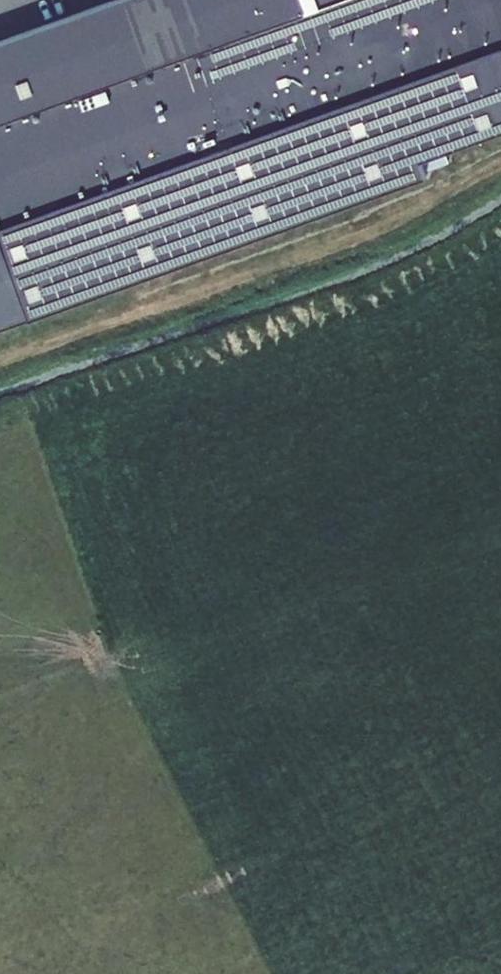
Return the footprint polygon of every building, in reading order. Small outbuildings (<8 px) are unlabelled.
[(0,40),(0,328),(427,174),(425,170),(449,161),(445,150),(500,130),(500,0),(113,0),(0,40)]
